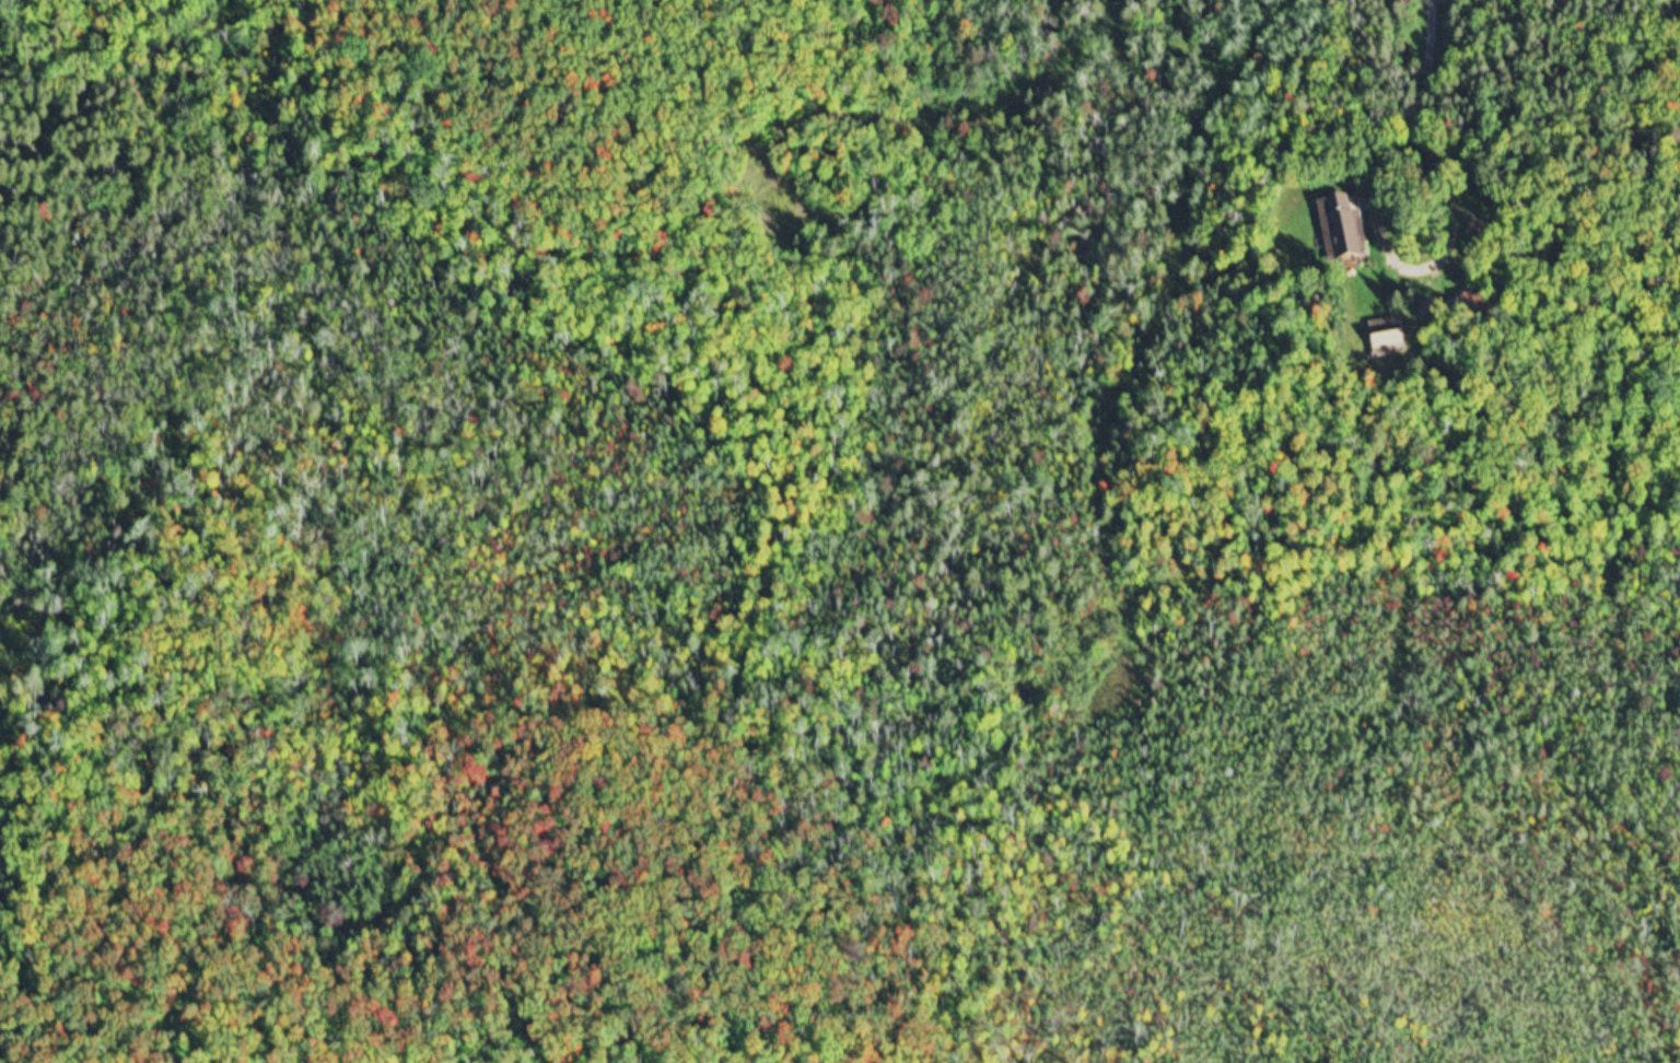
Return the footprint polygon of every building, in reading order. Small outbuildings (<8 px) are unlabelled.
[(1371,215),(1359,216),(1357,199),(1327,203),(1335,268),(1377,262),(1371,215)] [(1382,360),(1415,353),(1408,318),(1375,325),(1382,360)]
